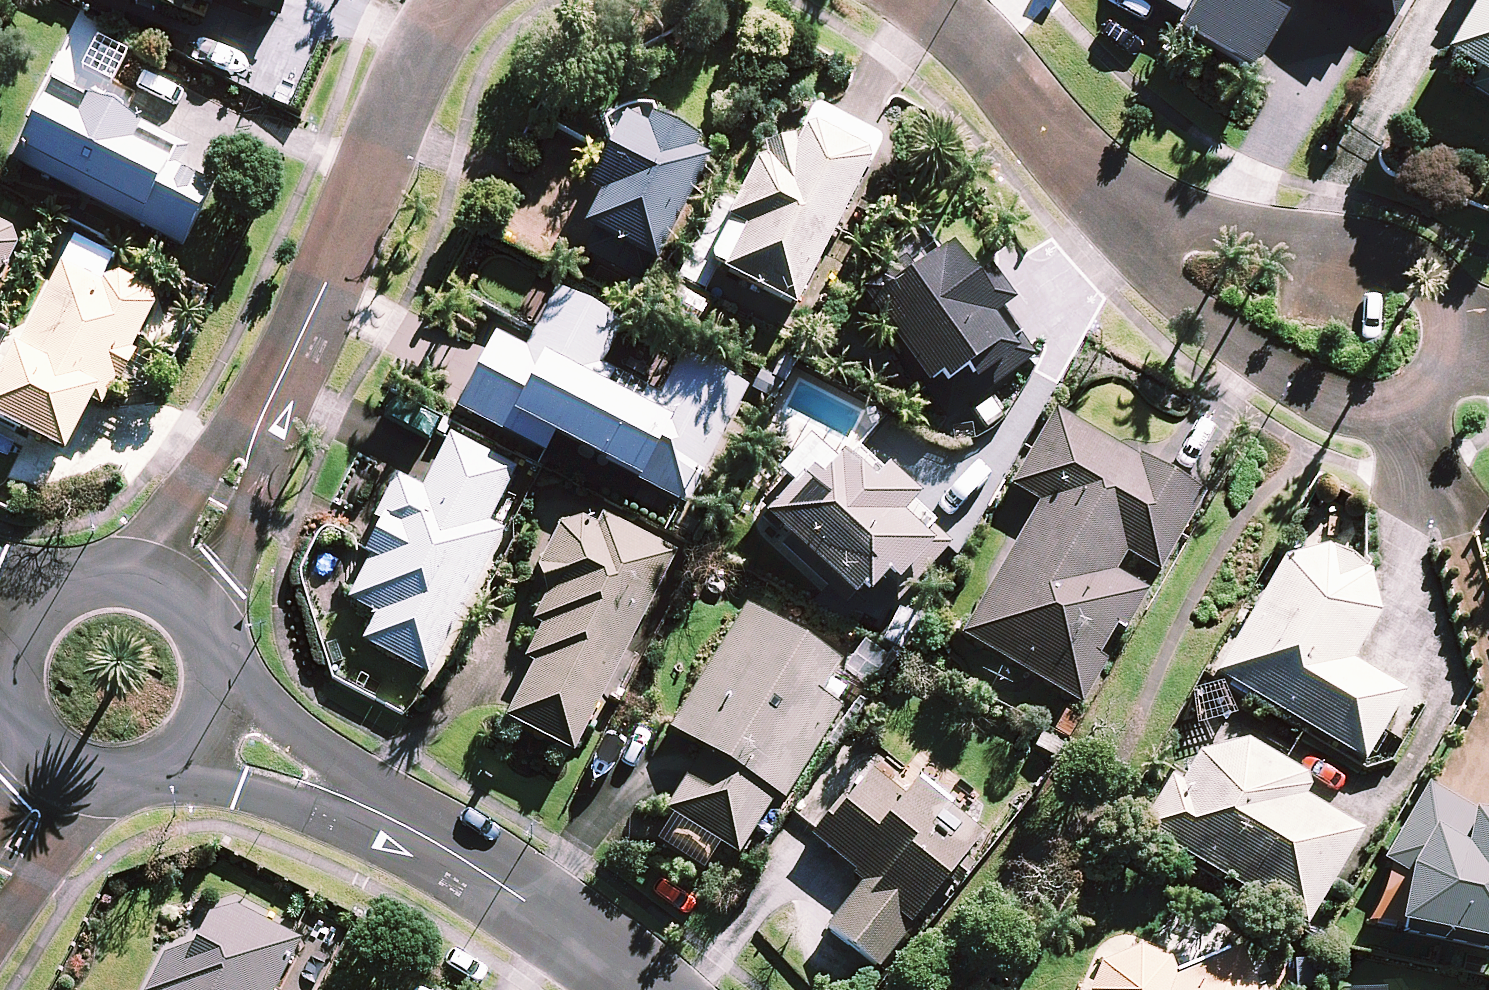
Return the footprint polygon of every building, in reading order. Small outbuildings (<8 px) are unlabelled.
[(205,22),(213,0),(146,0),(205,22)] [(280,21),(288,0),(223,0),(280,21)] [(1442,56),(1477,76),(1467,95),(1488,107),(1488,0),(1473,0),(1442,56)] [(181,91),(125,63),(114,85),(170,113),(181,91)] [(182,248),(213,187),(168,164),(174,152),(137,134),(140,129),(53,85),(19,152),(143,215),(138,225),(182,248)] [(766,138),(705,259),(721,267),(719,271),(790,307),(873,142),(809,109),(789,149),(766,138)] [(595,195),(579,228),(590,233),(580,254),(640,283),(700,159),(687,152),(692,142),(642,118),(637,128),(616,118),(582,188),(595,195)] [(27,255),(22,239),(0,228),(0,308),(27,255)] [(994,317),(1010,305),(982,266),(966,277),(940,241),(860,298),(945,418),(1025,361),(994,317)] [(0,398),(0,429),(72,467),(100,413),(110,418),(165,313),(158,298),(129,282),(114,286),(110,293),(70,273),(25,360),(21,357),(0,398)] [(552,449),(634,490),(636,486),(681,509),(689,513),(750,394),(683,360),(662,401),(604,371),(625,330),(557,296),(536,338),(527,355),(494,338),(455,415),(546,461),(552,449)] [(1198,493),(1053,411),(1010,486),(1038,503),(962,636),(1075,701),(1140,588),(1111,572),(1122,552),(1154,570),(1198,493)] [(869,482),(811,431),(775,472),(789,484),(761,516),(857,601),(883,571),(893,580),(926,543),(894,515),(911,495),(880,469),(869,482)] [(430,683),(507,536),(492,529),(520,475),(453,440),(424,495),(398,482),(375,527),(380,530),(364,560),(372,564),(349,607),(377,622),(363,649),(430,683)] [(573,759),(678,557),(604,519),(560,531),(538,573),(542,589),(547,599),(532,628),(543,634),(526,666),(536,671),(507,725),(573,759)] [(1369,749),(1401,691),(1348,662),(1376,610),(1368,575),(1317,546),(1285,554),(1217,677),(1364,759),(1369,749)] [(837,663),(745,606),(668,729),(701,749),(663,809),(682,821),(668,843),(708,868),(722,846),(736,855),(774,793),(781,797),(837,706),(818,694),(837,663)] [(890,659),(863,639),(840,670),(867,690),(890,659)] [(1182,780),(1168,772),(1137,824),(1303,922),(1357,831),(1297,795),(1308,777),(1216,723),(1182,780)] [(875,966),(942,881),(952,890),(972,864),(961,856),(980,832),(945,805),(955,792),(921,765),(900,792),(870,768),(814,840),(864,879),(826,928),(875,966)] [(1393,934),(1488,954),(1488,828),(1476,825),(1478,822),(1427,793),(1384,867),(1404,878),(1393,934)] [(273,980),(247,968),(177,933),(150,989),(268,989),(273,980)] [(1086,984),(1088,989),(1256,989),(1239,948),(1171,976),(1161,952),(1156,949),(1150,946),(1144,945),(1137,944),(1131,944),(1124,945),(1118,947),(1112,949),(1107,953),(1102,957),(1097,961),(1093,966),(1090,972),(1087,978),(1086,984)]
